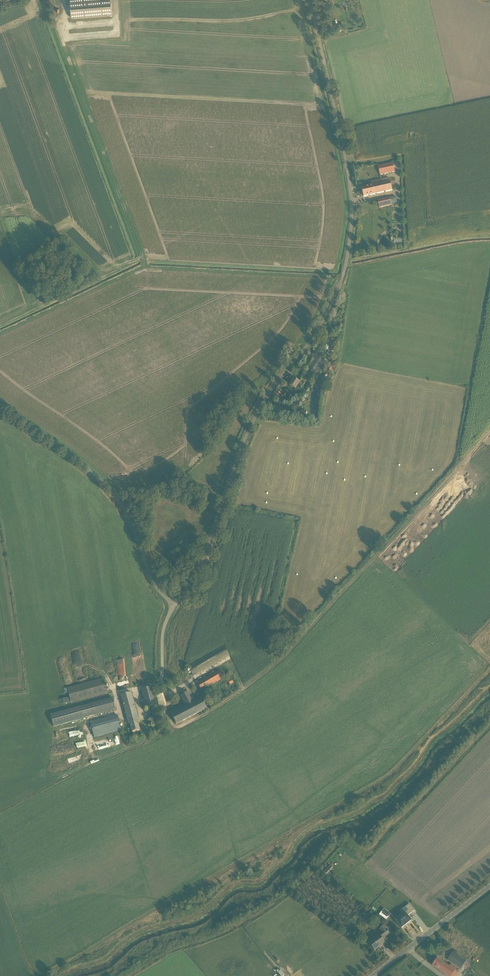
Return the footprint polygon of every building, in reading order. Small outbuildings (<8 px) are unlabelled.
[(112,15),(111,0),(70,0),(71,18),(112,15)] [(378,166),(380,175),(395,172),(393,163),(378,166)] [(374,194),(392,190),(389,178),(373,182),(374,185),(372,185),(362,188),(364,197),(374,194)] [(390,198),(378,200),(379,208),(391,205),(390,198)] [(317,346),(321,349),(325,343),(326,343),(330,336),(324,333),(317,346)] [(329,377),(336,367),(331,364),(316,388),(322,392),(329,380),(329,377)] [(273,398),(274,399),(277,400),(283,391),(279,389),(273,398)] [(224,646),(193,665),(188,667),(194,676),(230,655),(224,646)] [(119,677),(126,676),(124,659),(116,660),(119,677)] [(198,683),(202,691),(223,678),(219,671),(198,683)] [(67,688),(71,703),(108,693),(104,678),(67,688)] [(150,707),(153,719),(155,724),(161,723),(159,718),(157,712),(151,687),(142,690),(144,699),(141,700),(143,709),(150,707)] [(207,708),(202,700),(194,704),(187,692),(181,695),(185,704),(182,706),(180,706),(170,711),(176,724),(207,708)] [(131,693),(121,696),(129,725),(130,724),(132,732),(140,730),(138,722),(139,722),(131,693)] [(113,698),(51,715),(54,727),(116,710),(113,698)] [(94,738),(121,730),(117,715),(90,723),(94,738)] [(52,766),(54,772),(80,763),(78,757),(52,766)] [(41,778),(52,774),(50,767),(39,771),(41,778)] [(389,917),(391,914),(384,908),(381,911),(389,917)] [(376,917),(372,913),(364,920),(368,924),(376,917)] [(402,928),(405,925),(407,924),(411,921),(405,913),(395,920),(402,928)] [(370,943),(375,950),(380,946),(381,946),(385,943),(382,939),(389,933),(384,926),(380,929),(382,932),(379,935),(376,937),(376,938),(370,943)] [(466,961),(459,956),(453,952),(447,959),(461,969),(466,961)] [(437,958),(432,965),(447,975),(456,975),(458,973),(460,970),(452,964),(449,967),(437,958)]
